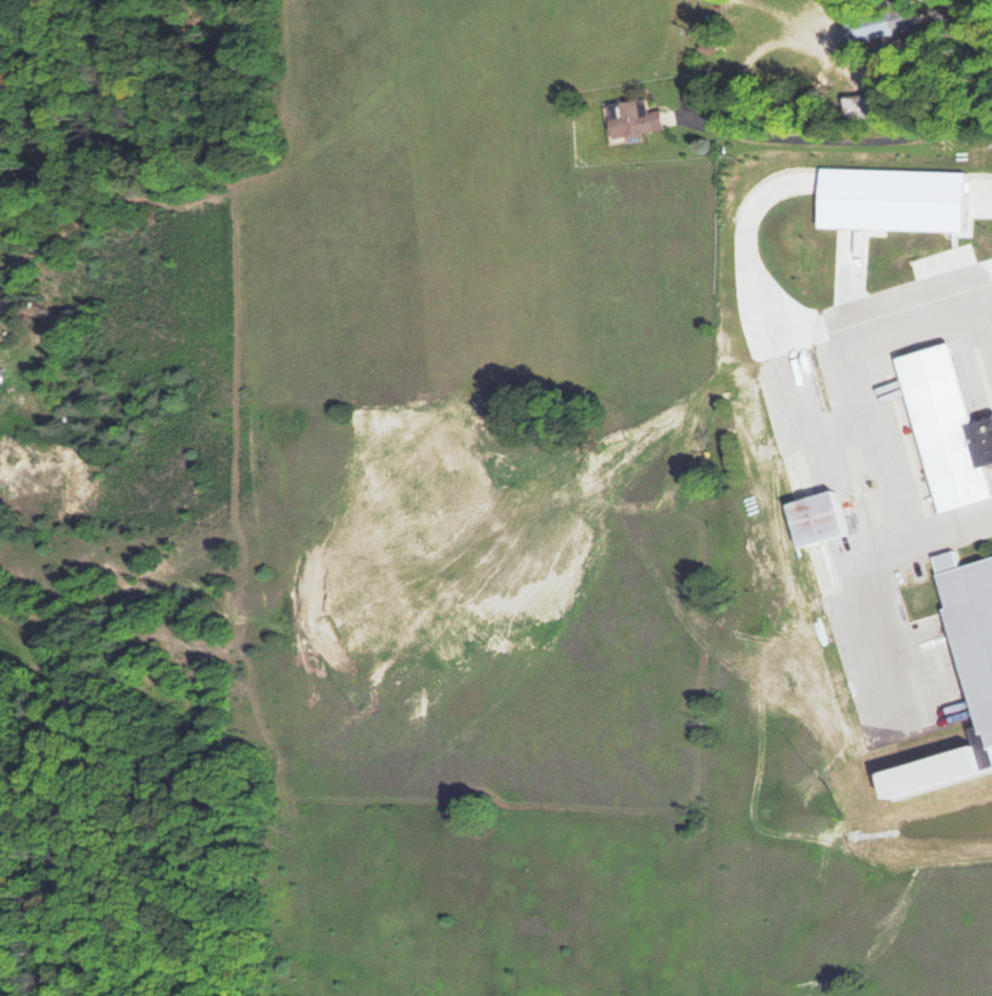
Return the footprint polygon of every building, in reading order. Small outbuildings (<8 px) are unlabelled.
[(868,120),(868,94),(840,95),(841,120),(868,120)] [(605,104),(609,138),(662,131),(659,110),(645,112),(644,99),(605,104)] [(954,514),(991,502),(991,417),(988,418),(962,335),(903,353),(954,514)] [(800,500),(816,547),(867,530),(851,483),(800,500)] [(973,564),(968,547),(945,554),(991,704),(991,558),(973,564)]
